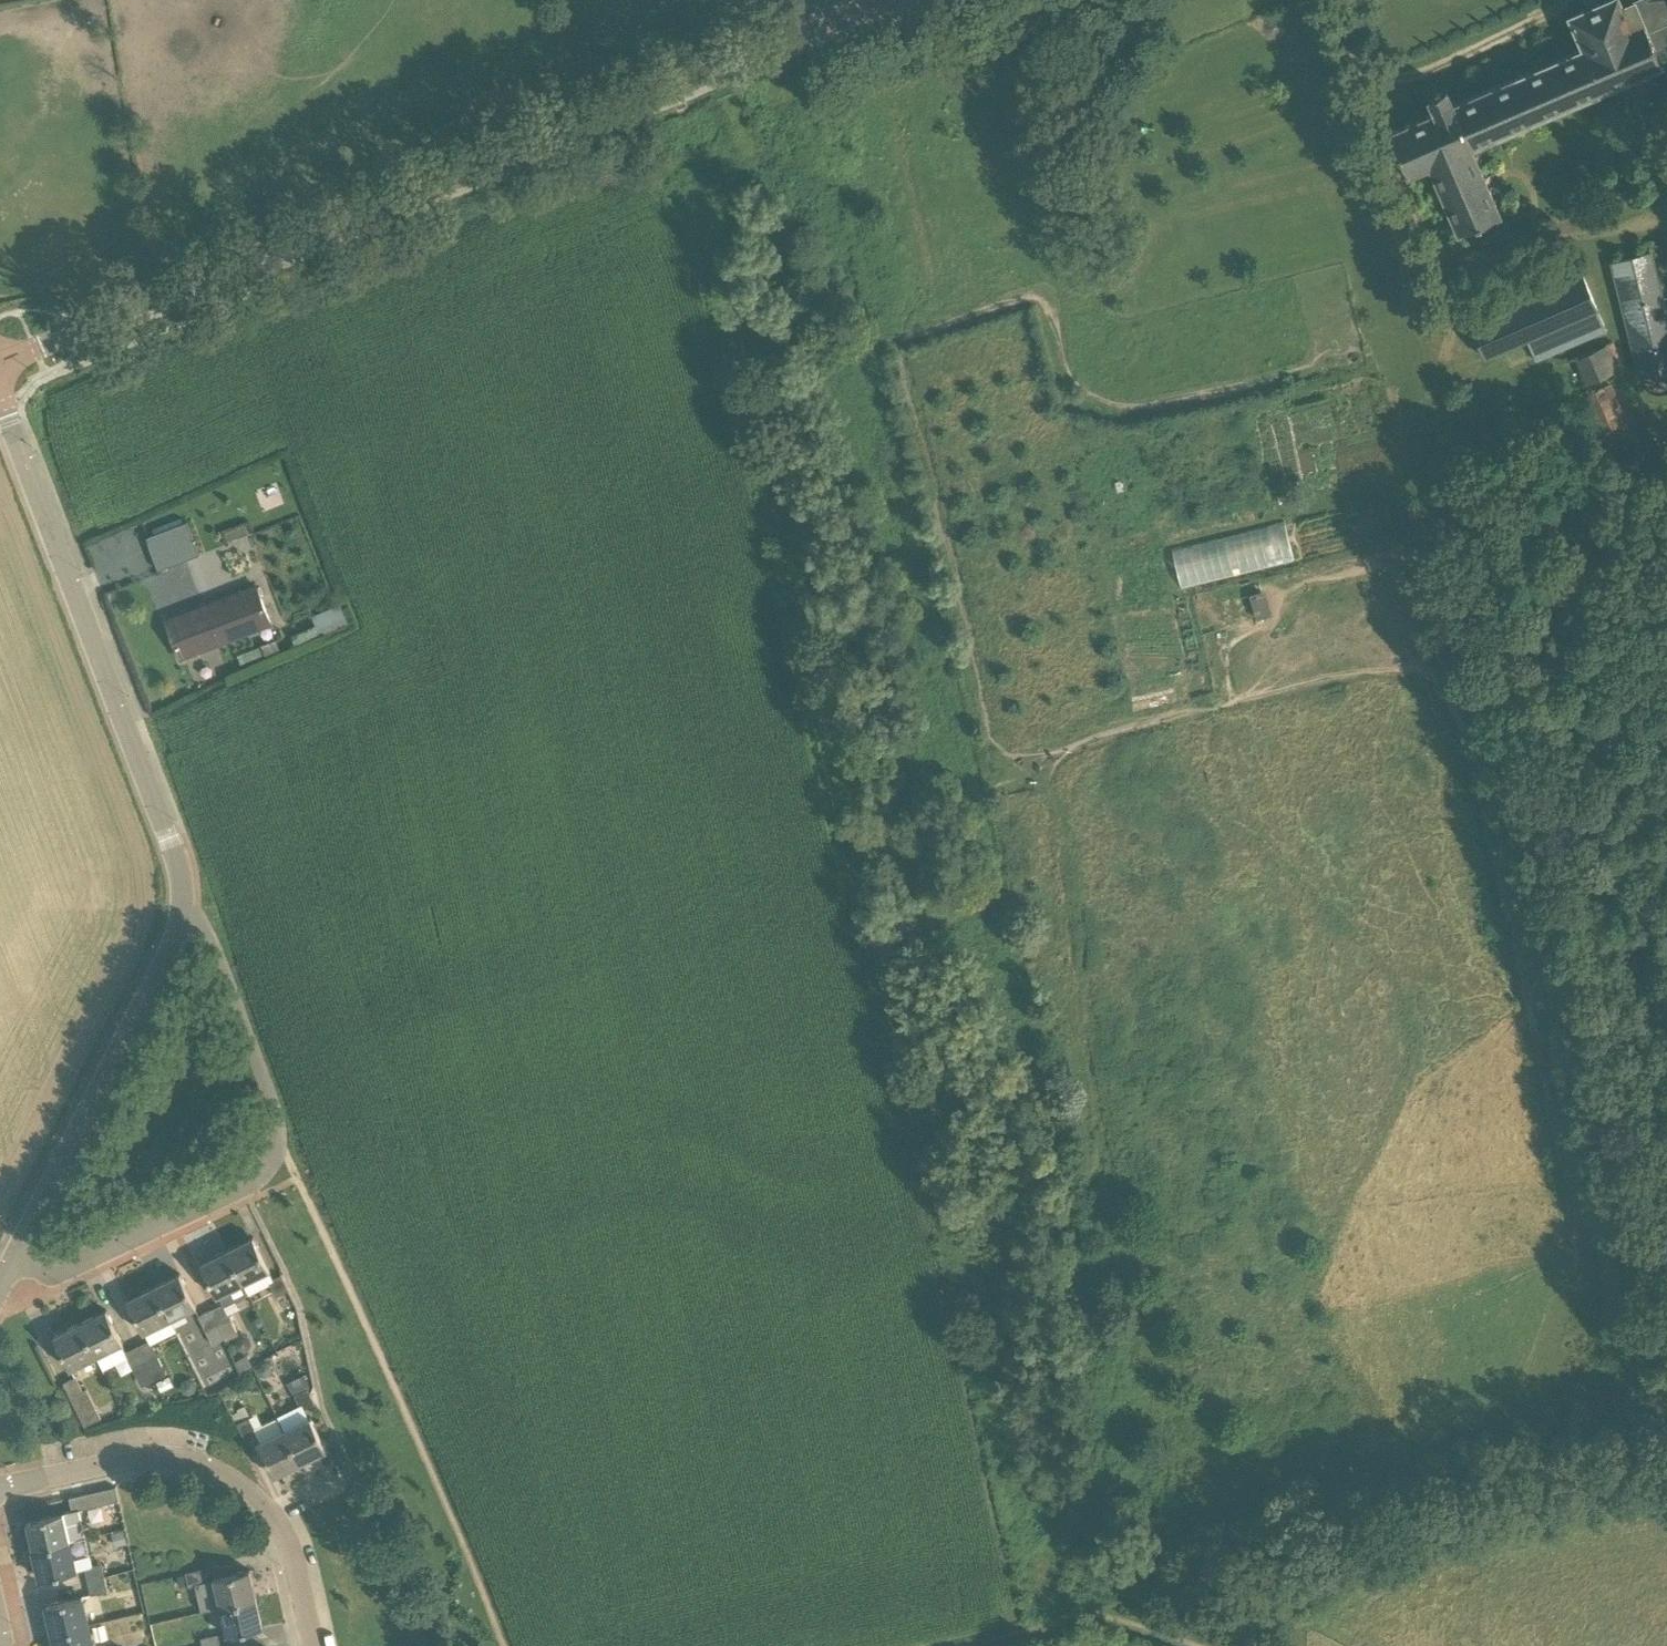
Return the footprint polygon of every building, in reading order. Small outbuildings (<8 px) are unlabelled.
[(1655,47),(1635,0),(1608,0),(1603,2),(1603,1),(1601,1),(1600,0),(1587,0),(1584,1),(1587,7),(1585,8),(1586,9),(1570,16),(1584,47),(1454,103),(1448,89),(1430,97),(1436,112),(1391,132),(1409,173),(1431,163),(1460,230),(1502,211),(1474,146),(1663,65),(1655,47)] [(1655,47),(1665,42),(1661,32),(1666,30),(1666,0),(1635,0),(1655,47)] [(1613,265),(1639,377),(1666,370),(1666,307),(1654,252),(1613,265)] [(1584,273),(1470,323),(1485,360),(1527,341),(1537,363),(1608,332),(1584,273)] [(1612,385),(1582,398),(1597,434),(1627,421),(1612,385)] [(1178,586),(1292,556),(1282,519),(1168,549),(1178,586)] [(146,537),(159,570),(200,554),(187,522),(146,537)] [(276,622),(262,583),(182,614),(182,615),(167,620),(182,658),(276,622)] [(1250,594),(1254,614),(1265,612),(1261,592),(1250,594)] [(254,1237),(228,1250),(244,1283),(270,1270),(254,1237)] [(220,1295),(224,1303),(225,1306),(249,1294),(244,1283),(228,1250),(201,1263),(217,1296),(220,1295)] [(154,1287),(171,1319),(197,1306),(181,1273),(154,1287)] [(289,1291),(281,1275),(268,1282),(276,1298),(289,1291)] [(128,1300),(144,1332),(171,1319),(154,1287),(128,1300)] [(225,1306),(224,1303),(211,1310),(226,1339),(226,1340),(239,1334),(225,1306)] [(81,1323),(97,1356),(124,1343),(107,1310),(81,1323)] [(226,1339),(211,1310),(199,1316),(213,1345),(226,1339)] [(71,1369),(97,1356),(81,1323),(54,1336),(71,1369)] [(238,1338),(236,1344),(239,1350),(245,1351),(251,1348),(252,1342),(249,1336),(243,1335),(238,1338)] [(151,1340),(138,1346),(146,1360),(158,1354),(151,1340)] [(146,1360),(138,1346),(126,1352),(133,1367),(146,1360)] [(168,1374),(158,1354),(146,1360),(155,1380),(168,1374)] [(248,1355),(236,1361),(242,1373),(254,1367),(248,1355)] [(146,1360),(133,1367),(142,1386),(155,1380),(146,1360)] [(268,1362),(263,1363),(259,1367),(259,1372),(263,1375),(268,1375),(272,1371),(272,1367),(268,1362)] [(316,1404),(310,1393),(308,1389),(311,1388),(304,1374),(287,1383),(302,1411),(316,1404)] [(63,1383),(85,1427),(102,1418),(87,1388),(84,1390),(76,1376),(63,1383)] [(188,1378),(182,1383),(181,1388),(184,1394),(190,1395),(196,1392),(197,1386),(194,1380),(188,1378)] [(284,1429),(301,1463),(328,1450),(311,1416),(284,1429)] [(284,1429),(260,1441),(258,1442),(274,1476),(301,1463),(284,1429)] [(34,1550),(70,1542),(87,1538),(81,1510),(120,1501),(117,1487),(70,1498),(72,1511),(28,1521),(34,1550)] [(128,1544),(124,1530),(113,1533),(116,1546),(128,1544)] [(77,1570),(70,1542),(34,1550),(41,1579),(77,1570)] [(84,1568),(88,1582),(105,1578),(102,1564),(84,1568)] [(201,1611),(221,1607),(257,1598),(250,1570),(204,1580),(202,1569),(186,1573),(189,1587),(195,1585),(201,1611)] [(109,1592),(105,1578),(88,1582),(91,1596),(109,1592)] [(47,1604),(54,1633),(89,1625),(83,1596),(47,1604)] [(263,1627),(257,1598),(221,1607),(228,1635),(263,1627)] [(54,1633),(56,1645),(94,1645),(89,1625),(54,1633)] [(217,1634),(201,1638),(203,1645),(220,1645),(217,1634)]
